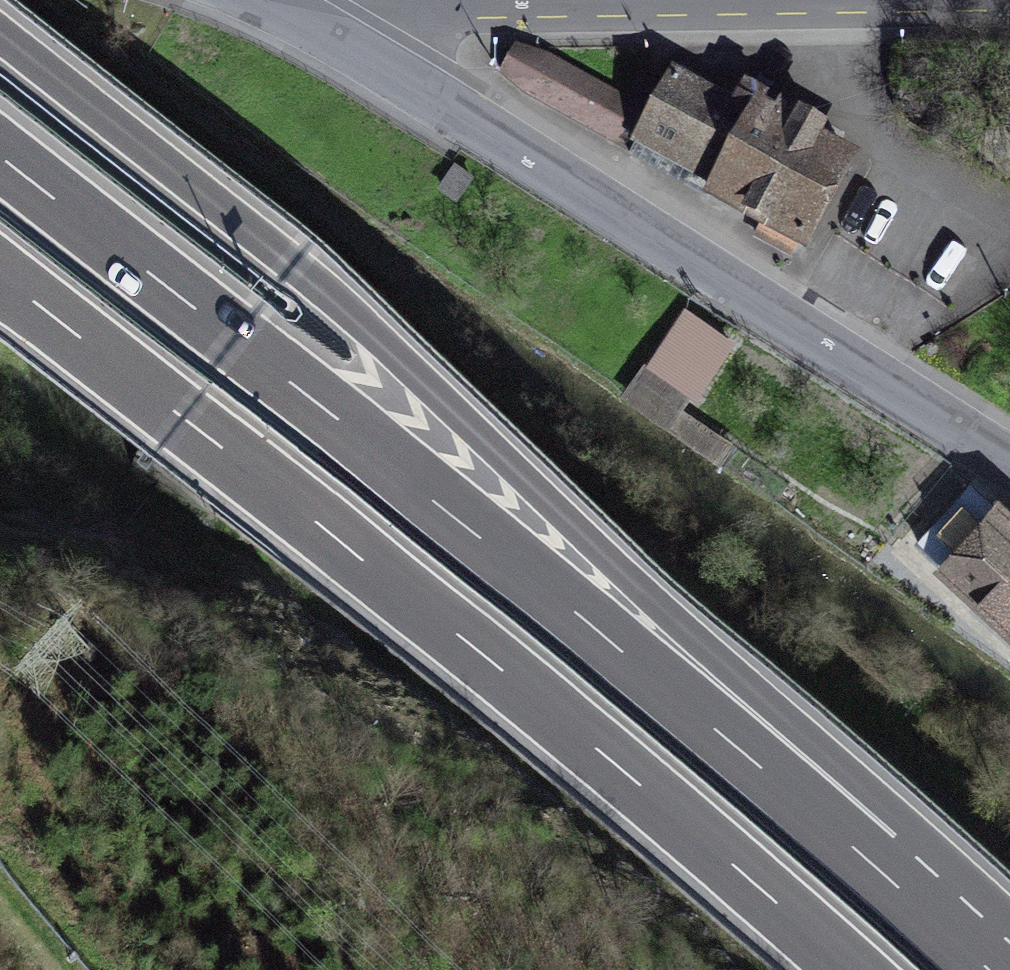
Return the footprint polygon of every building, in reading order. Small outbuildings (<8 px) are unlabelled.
[(627,152),(651,105),(515,41),(499,73),(523,93),(627,152)] [(736,94),(672,65),(651,105),(627,152),(625,155),(805,252),(859,150),(824,131),(829,123),(745,78),(736,94)] [(475,173),(455,159),(437,185),(457,199),(475,173)] [(685,304),(646,362),(692,396),(697,398),(737,340),(685,304)] [(646,362),(621,393),(721,463),(738,441),(686,402),(692,396),(646,362)] [(997,493),(993,498),(973,480),(916,543),(936,561),(933,565),(1009,634),(1009,504),(997,493)]
